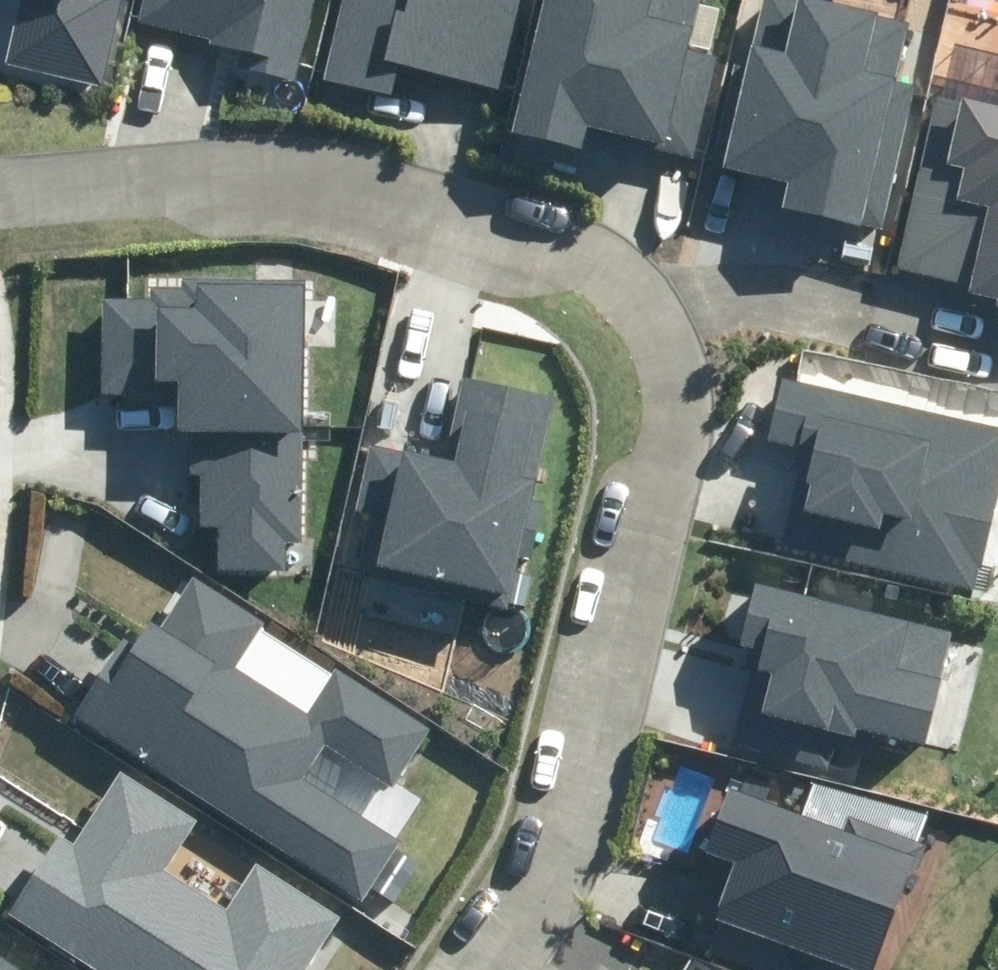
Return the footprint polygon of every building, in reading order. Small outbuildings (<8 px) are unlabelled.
[(102,86),(121,0),(18,0),(4,64),(102,86)] [(298,83),(318,0),(144,0),(138,25),(243,50),(238,69),(298,83)] [(502,89),(523,1),(519,0),(342,0),(323,78),(391,94),(398,64),(502,89)] [(694,155),(718,58),(687,50),(700,0),(539,0),(507,133),(583,152),(588,130),(694,155)] [(881,230),(915,84),(893,78),(906,21),(815,0),(762,0),(723,169),(785,183),(779,207),(881,230)] [(997,303),(997,108),(937,96),(901,270),(964,283),(962,296),(997,303)] [(220,568),(285,570),(286,540),(297,541),(305,282),(183,278),(183,289),(151,288),(151,300),(104,298),(101,391),(176,393),(175,426),(192,427),(191,472),(201,472),(199,525),(221,525),(220,568)] [(976,587),(997,491),(997,427),(780,377),(765,441),(800,449),(779,543),(976,587)] [(360,574),(507,607),(555,399),(462,378),(443,460),(371,444),(355,514),(373,518),(360,574)] [(69,712),(361,900),(400,841),(303,778),(326,744),(393,788),(432,728),(337,666),(307,712),(239,668),(269,623),(193,574),(158,627),(148,620),(133,643),(120,635),(69,712)] [(841,734),(858,738),(861,726),(927,742),(954,633),(757,584),(741,648),(765,654),(742,747),(832,769),(841,734)] [(101,969),(305,969),(340,916),(254,861),(223,910),(163,872),(196,822),(119,773),(74,844),(60,835),(10,912),(101,969)] [(713,922),(847,969),(872,969),(910,865),(919,869),(928,845),(848,816),(843,831),(729,791),(706,853),(734,863),(713,922)] [(0,959),(0,969),(16,969),(0,959)]
